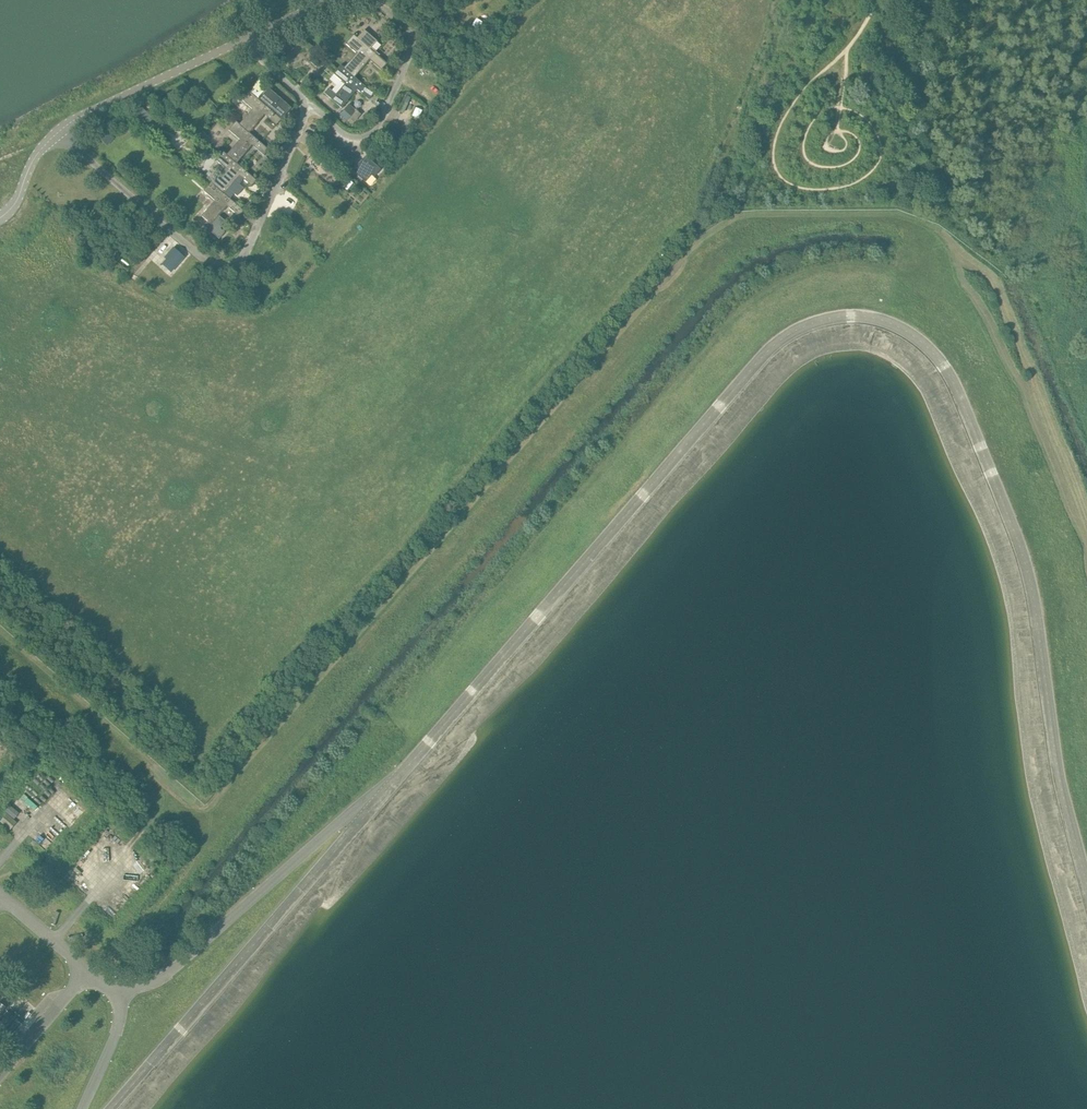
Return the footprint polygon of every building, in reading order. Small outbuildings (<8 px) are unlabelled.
[(354,77),(365,65),(370,59),(381,69),(387,64),(370,49),(377,41),(364,29),(357,37),(354,35),(346,43),(358,54),(345,68),(354,77)] [(305,64),(295,75),(301,80),(310,69),(305,64)] [(324,92),(332,99),(331,99),(341,108),(357,89),(369,100),(374,94),(354,77),(345,68),(341,65),(333,74),(345,84),(337,94),(329,87),(324,92)] [(253,109),(240,124),(249,132),(265,115),(276,125),(292,108),(270,87),(258,99),(249,91),(241,99),(253,109)] [(344,110),(340,114),(353,125),(354,123),(361,115),(356,110),(353,107),(349,104),(344,110)] [(415,107),(412,115),(419,118),(422,110),(415,107)] [(249,132),(240,124),(236,121),(229,130),(240,140),(227,155),(237,163),(252,145),(264,155),(269,150),(249,132)] [(397,122),(394,131),(391,139),(395,141),(398,133),(402,124),(397,122)] [(200,136),(206,141),(209,137),(203,131),(200,136)] [(323,151),(331,142),(326,138),(318,147),(323,151)] [(323,151),(327,154),(328,155),(336,146),(331,142),(323,151)] [(336,146),(328,155),(332,159),(340,150),(336,146)] [(211,149),(206,154),(211,159),(216,154),(211,149)] [(340,150),(332,159),(337,164),(345,154),(340,150)] [(224,167),(211,182),(224,194),(240,176),(251,186),(257,180),(237,163),(227,155),(224,151),(216,160),(224,167)] [(345,154),(337,164),(341,168),(350,158),(345,154)] [(365,156),(352,171),(365,182),(372,175),(374,177),(381,169),(365,156)] [(346,172),(347,170),(354,162),(350,158),(341,168),(346,172)] [(215,201),(202,216),(208,221),(204,225),(219,239),(225,232),(220,229),(223,226),(222,225),(225,221),(219,216),(227,206),(239,216),(244,211),(224,194),(211,182),(204,191),(215,201)] [(304,202),(301,205),(307,210),(310,207),(304,202)] [(166,261),(161,266),(171,275),(184,259),(173,249),(163,259),(166,261)] [(10,805),(5,811),(14,819),(19,813),(10,805)] [(7,814),(1,822),(9,829),(16,822),(7,814)] [(15,1010),(21,1016),(26,1011),(19,1005),(15,1010)]
